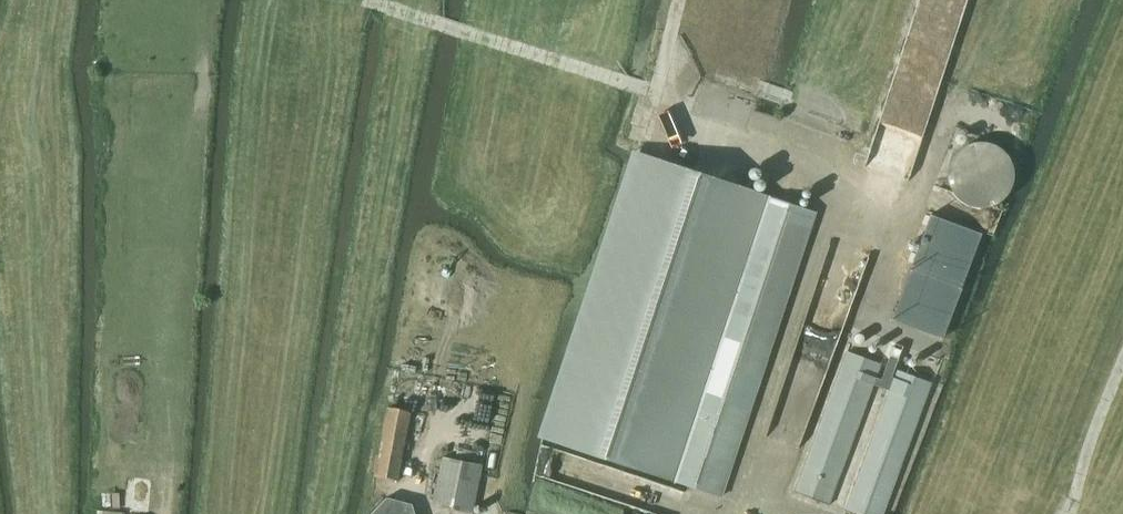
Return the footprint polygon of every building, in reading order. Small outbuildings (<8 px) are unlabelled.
[(950,182),(951,184),(952,187),(954,190),(955,192),(957,194),(959,196),(961,198),(963,200),(966,202),(968,203),(971,204),(974,205),(977,206),(980,206),(983,206),(985,206),(988,206),(991,205),(994,204),(997,203),(999,202),(1002,200),(1004,198),(1006,196),(1008,194),(1010,192),(1011,190),(1013,187),(1014,184),(1015,182),(1015,179),(1016,176),(1016,173),(1016,170),(1015,167),(1015,164),(1014,162),(1013,159),(1011,156),(1010,154),(1008,152),(1006,150),(1004,148),(1002,146),(999,144),(997,143),(994,142),(991,141),(988,140),(985,140),(982,140),(980,140),(977,140),(974,141),(971,142),(968,143),(966,144),(963,146),(961,148),(959,150),(957,152),(955,154),(954,156),(952,159),(951,162),(950,164),(950,167),(949,170),(949,173),(949,176),(950,179),(950,182)] [(636,154),(542,437),(721,497),(815,213),(636,154)] [(930,215),(891,320),(943,339),(982,234),(930,215)] [(795,493),(828,505),(880,364),(849,352),(795,493)] [(931,382),(898,369),(845,511),(852,513),(882,513),(931,382)] [(388,408),(375,477),(398,481),(410,412),(388,408)] [(442,457),(433,505),(472,513),(482,465),(442,457)] [(411,502),(384,496),(368,513),(415,513),(411,502)]
